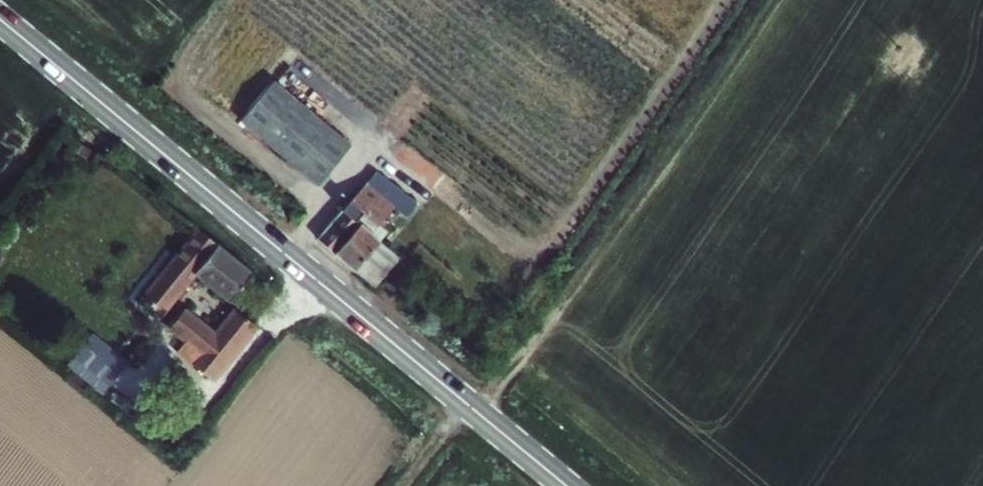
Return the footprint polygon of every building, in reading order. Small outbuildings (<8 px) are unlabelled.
[(280,82),(249,120),(323,181),(354,144),(280,82)] [(400,169),(393,178),(419,200),(417,203),(427,211),(437,199),(400,169)] [(407,237),(380,214),(388,205),(404,218),(417,203),(419,200),(393,178),(391,176),(339,237),(379,271),(407,237)] [(380,214),(407,237),(415,228),(404,218),(388,205),(380,214)] [(206,236),(151,304),(166,316),(199,274),(239,306),(260,279),(206,236)] [(394,284),(423,251),(407,237),(379,271),(394,284)] [(264,332),(244,316),(223,343),(188,315),(184,319),(177,313),(169,324),(209,360),(201,370),(221,387),(264,332)]
